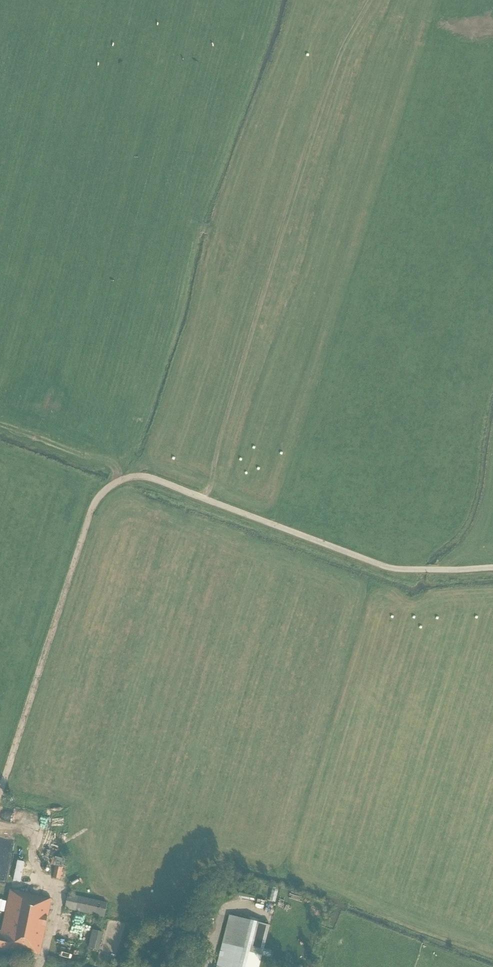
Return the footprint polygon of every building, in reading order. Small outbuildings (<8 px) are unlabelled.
[(22,824),(37,826),(39,815),(23,813),(22,824)] [(56,867),(53,878),(60,880),(62,870),(62,868),(56,867)] [(40,955),(52,899),(10,890),(1,931),(0,931),(0,947),(30,954),(31,953),(40,955)] [(65,909),(104,917),(107,903),(68,895),(65,909)] [(269,926),(230,916),(217,966),(259,966),(269,926)] [(88,948),(99,951),(103,933),(92,930),(88,948)]
